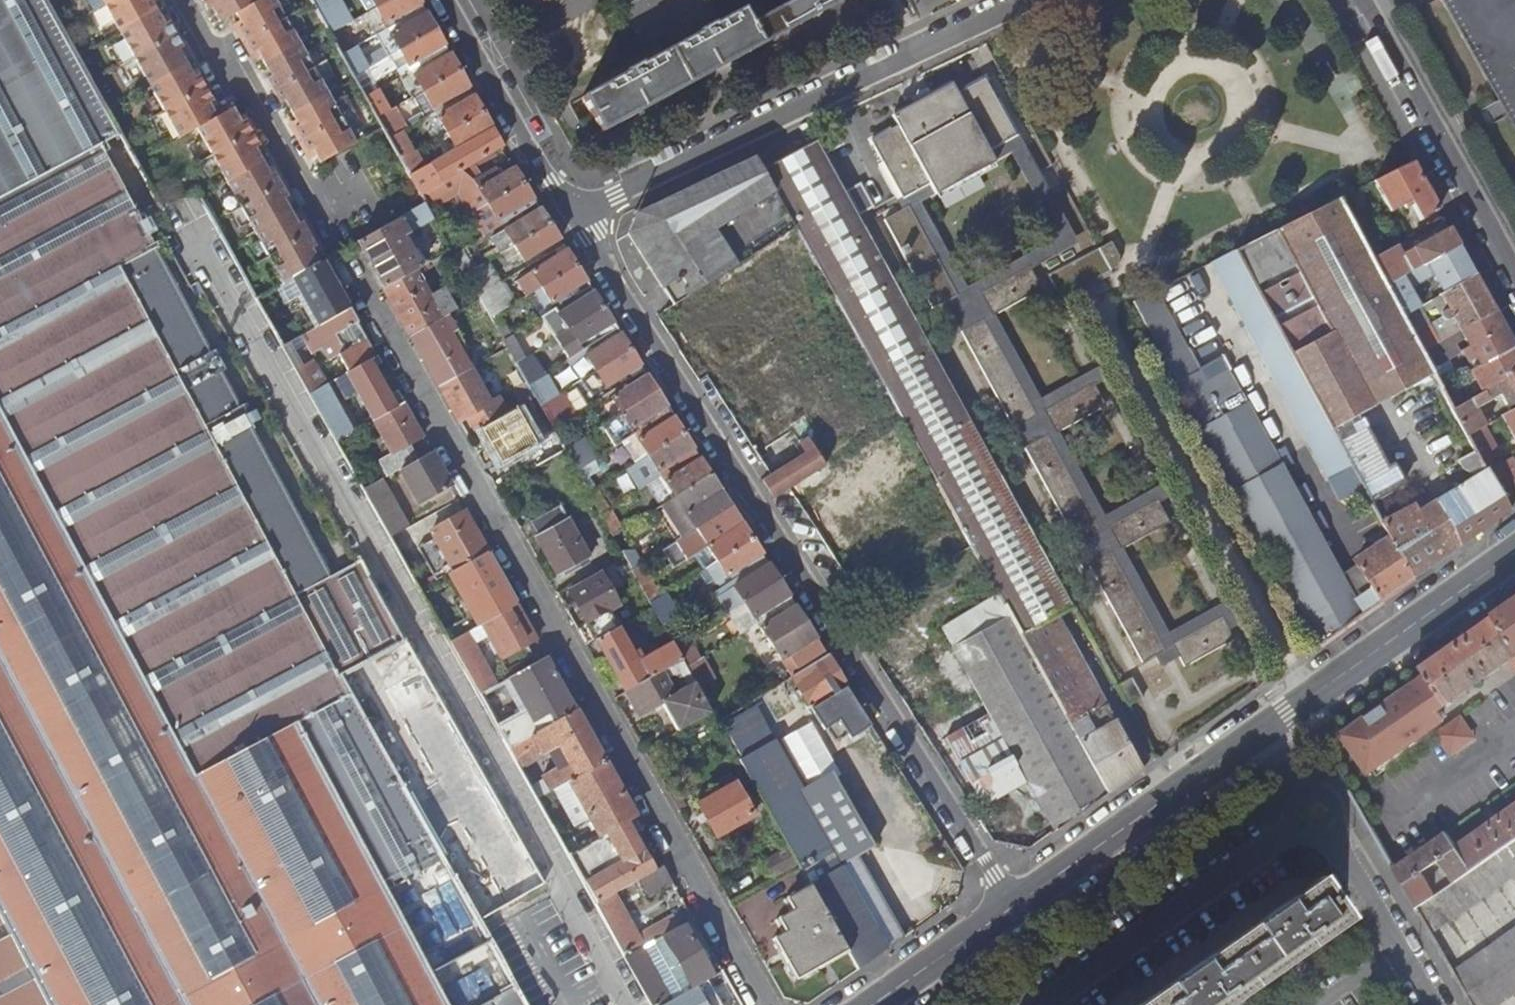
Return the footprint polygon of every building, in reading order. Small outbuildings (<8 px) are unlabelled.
[(46,0),(0,0),(0,912),(8,927),(49,1004),(523,1004),(437,849),(341,678),(405,642),(369,577),(323,604),(346,644),(325,655),(294,597),(330,579),(100,146),(121,134),(46,0)] [(319,264),(312,251),(316,249),(302,224),(298,226),(284,201),(288,199),(275,174),(270,177),(255,150),(260,148),(246,122),(241,125),(233,110),(217,119),(209,105),(214,103),(199,77),(195,79),(179,52),(184,49),(169,23),(165,26),(151,0),(88,0),(102,24),(113,18),(128,45),(117,52),(131,78),(143,71),(158,99),(147,105),(161,131),(173,125),(181,139),(198,129),(205,141),(193,148),(211,179),(222,172),(233,191),(224,196),(241,227),(250,222),(261,241),(252,246),(270,278),(278,273),(284,283),(287,282),(319,264)] [(209,10),(214,7),(222,22),(237,13),(244,26),(240,29),(253,54),(258,51),(272,76),(268,78),(281,103),(286,101),(300,126),(296,129),(310,153),(314,151),(321,164),(357,143),(352,134),(361,129),(344,98),(335,104),(324,84),(333,79),(316,48),(307,53),(296,34),(305,29),(288,0),(284,0),(278,3),(276,0),(260,0),(259,1),(258,0),(204,0),(209,10)] [(340,0),(311,0),(318,12),(340,0)] [(343,0),(340,0),(318,12),(330,33),(339,28),(353,21),(343,0)] [(391,0),(362,0),(369,12),(378,8),(391,0)] [(423,3),(421,0),(391,0),(378,8),(386,23),(423,3)] [(764,43),(798,25),(843,0),(791,0),(752,21),(764,43)] [(1514,126),(1514,0),(1443,0),(1514,126)] [(389,28),(426,8),(423,3),(386,23),(389,28)] [(603,131),(764,43),(752,21),(744,7),(716,23),(714,21),(698,30),(699,32),(644,62),(642,60),(626,69),(627,71),(584,95),(603,131)] [(354,75),(437,28),(426,8),(389,28),(379,34),(389,51),(369,62),(359,45),(350,50),(342,54),(354,75)] [(379,34),(389,28),(386,23),(378,8),(369,12),(368,13),(379,34)] [(350,50),(339,28),(330,33),(342,54),(350,50)] [(403,75),(449,49),(437,28),(354,75),(365,96),(379,88),(374,79),(398,66),(403,75)] [(424,91),(461,71),(449,49),(403,75),(401,76),(414,97),(424,91)] [(433,108),(470,87),(461,71),(424,91),(433,108)] [(938,196),(997,163),(990,152),(1004,143),(1017,136),(985,78),(958,93),(952,83),(893,116),(899,126),(871,142),(900,193),(904,199),(912,194),(931,184),(938,196)] [(379,88),(365,96),(377,117),(391,109),(379,88)] [(426,117),(436,112),(433,108),(424,91),(414,97),(426,117)] [(447,133),(484,112),(476,97),(439,117),(447,133)] [(391,109),(377,117),(389,138),(418,122),(414,116),(403,121),(395,107),(391,109)] [(437,138),(447,133),(439,117),(436,112),(426,117),(426,118),(437,138)] [(477,163),(504,148),(484,112),(447,133),(457,149),(446,155),(432,163),(443,182),(477,163)] [(819,142),(826,155),(844,146),(837,132),(819,142)] [(457,149),(447,133),(437,138),(446,155),(457,149)] [(972,299),(982,293),(1031,267),(1033,270),(1035,269),(1075,245),(1017,136),(1004,143),(1056,240),(964,290),(912,194),(904,199),(909,208),(959,297),(947,303),(962,331),(964,330),(953,309),(972,299)] [(1074,609),(859,216),(847,193),(826,155),(819,142),(818,141),(765,171),(796,228),(834,296),(869,359),(885,388),(901,418),(936,480),(954,514),(972,546),(1000,596),(1011,616),(1048,683),(1109,793),(1143,770),(1108,707),(1108,706),(1060,617),(1074,609)] [(409,154),(401,159),(407,170),(415,165),(409,154)] [(628,235),(674,307),(794,229),(756,159),(637,215),(628,235)] [(1412,162),(1374,181),(1392,212),(1411,201),(1421,220),(1440,210),(1412,162)] [(526,183),(516,167),(502,176),(499,171),(494,175),(492,172),(484,176),(477,163),(443,182),(444,183),(422,195),(430,208),(460,193),(473,214),(479,211),(490,204),(526,183)] [(500,220),(536,199),(526,183),(490,204),(500,220)] [(847,193),(859,216),(875,208),(862,184),(847,193)] [(1339,199),(1346,213),(1358,207),(1356,202),(1372,194),(1367,185),(1339,199)] [(1372,260),(1346,213),(1339,199),(1277,230),(1353,373),(1373,407),(1383,401),(1384,402),(1434,376),(1431,370),(1422,354),(1403,317),(1402,314),(1387,286),(1373,259),(1372,260)] [(500,255),(503,253),(552,224),(539,203),(503,225),(492,232),(488,234),(500,255)] [(492,232),(503,225),(500,220),(490,204),(479,211),(492,232)] [(959,297),(909,208),(886,221),(935,310),(947,303),(959,297)] [(396,220),(359,241),(385,287),(416,270),(423,266),(396,220)] [(525,261),(562,239),(552,224),(503,253),(506,259),(519,251),(525,261)] [(764,272),(790,324),(834,296),(796,228),(794,229),(679,303),(680,305),(672,310),(680,322),(687,318),(688,318),(718,300),(720,300),(764,272)] [(1399,244),(1373,259),(1387,286),(1459,244),(1450,228),(1414,247),(1415,249),(1405,255),(1399,244)] [(1353,373),(1277,230),(1236,251),(1339,441),(1365,489),(1372,502),(1405,485),(1395,466),(1393,467),(1391,462),(1386,463),(1360,415),(1374,409),(1373,407),(1353,373)] [(1120,255),(1112,241),(1109,242),(1098,248),(1049,275),(1062,297),(1063,297),(1119,266),(1120,255)] [(1439,284),(1471,266),(1459,244),(1387,286),(1402,314),(1403,317),(1418,309),(1421,307),(1412,290),(1434,277),(1439,284)] [(462,267),(466,274),(475,269),(463,249),(454,255),(461,267),(462,267)] [(542,287),(578,265),(568,250),(518,280),(528,295),(532,293),(542,287)] [(1339,441),(1236,251),(1213,263),(1331,481),(1315,490),(1326,509),(1365,489),(1339,441)] [(479,296),(496,286),(484,264),(475,269),(466,274),(479,296)] [(553,303),(588,281),(578,265),(542,287),(553,303)] [(1445,294),(1476,276),(1471,266),(1439,284),(1445,294)] [(996,314),(1043,289),(1033,270),(1031,267),(982,293),(994,315),(996,314)] [(416,270),(385,287),(413,336),(449,315),(458,311),(445,287),(430,296),(416,270)] [(1422,354),(1496,311),(1476,276),(1445,294),(1432,301),(1440,317),(1442,316),(1444,318),(1446,320),(1451,329),(1437,337),(1422,310),(1418,309),(1403,317),(1422,354)] [(284,283),(276,288),(289,311),(300,306),(287,282),(284,283)] [(509,307),(496,286),(479,296),(491,318),(509,307)] [(546,315),(557,309),(553,303),(542,287),(532,293),(546,315)] [(276,288),(257,299),(284,346),(304,335),(316,328),(302,304),(300,306),(289,311),(276,288)] [(1320,646),(1413,580),(1391,539),(1386,539),(1372,548),(1373,553),(1356,564),(1356,567),(1341,576),(1247,404),(1225,416),(1158,291),(1135,302),(1200,423),(1320,646)] [(351,308),(343,292),(329,301),(337,316),(351,308)] [(570,329),(605,308),(595,292),(560,314),(557,309),(546,315),(543,317),(556,338),(570,329)] [(1009,432),(1020,452),(1026,448),(1048,436),(1048,437),(1058,432),(1049,417),(1045,410),(1095,383),(1101,396),(1112,390),(1099,366),(1041,398),(996,314),(994,315),(982,293),(972,299),(1037,417),(1015,428),(1009,432)] [(790,324),(698,381),(730,431),(773,405),(805,454),(762,481),(774,498),(790,488),(825,466),(806,437),(885,388),(869,359),(834,296),(790,324)] [(1037,417),(972,299),(953,309),(964,330),(962,331),(1015,428),(1037,417)] [(509,307),(491,318),(504,341),(512,336),(505,324),(515,318),(509,307)] [(351,308),(337,316),(316,328),(304,335),(314,354),(323,349),(330,361),(340,356),(349,373),(350,372),(378,357),(369,339),(360,344),(351,328),(360,323),(351,308)] [(611,317),(605,308),(570,329),(583,350),(618,328),(611,317)] [(1514,347),(1514,344),(1496,311),(1422,354),(1431,370),(1461,353),(1456,345),(1466,339),(1471,347),(1463,351),(1475,370),(1514,347)] [(441,386),(471,370),(451,335),(457,331),(449,315),(413,336),(441,386)] [(369,339),(360,323),(351,328),(360,344),(369,339)] [(632,350),(618,328),(583,350),(597,372),(632,350)] [(512,336),(504,341),(509,350),(516,363),(524,358),(512,336)] [(1514,375),(1514,347),(1475,370),(1473,370),(1485,392),(1514,375)] [(586,379),(597,372),(583,350),(572,357),(577,364),(568,370),(566,371),(572,380),(583,373),(586,379)] [(593,397),(642,365),(632,350),(597,372),(586,379),(583,381),(593,397)] [(524,358),(516,363),(528,383),(528,385),(541,377),(528,356),(524,358)] [(382,363),(378,357),(350,372),(357,385),(369,407),(367,409),(374,422),(397,409),(390,396),(374,369),(382,363)] [(563,363),(568,370),(577,364),(572,357),(563,363)] [(299,374),(310,394),(326,385),(315,365),(299,374)] [(490,404),(471,370),(441,386),(460,421),(472,414),(481,429),(508,414),(499,399),(490,404)] [(1474,399),(1485,392),(1473,370),(1470,373),(1479,389),(1471,393),(1474,399)] [(357,385),(350,372),(349,373),(344,375),(351,389),(357,385)] [(541,377),(528,385),(536,399),(541,407),(557,397),(543,375),(541,377)] [(623,414),(659,392),(648,375),(613,397),(623,414)] [(1514,410),(1514,375),(1485,392),(1474,399),(1453,411),(1467,437),(1484,428),(1493,423),(1490,418),(1485,421),(1477,407),(1501,395),(1511,413),(1514,410)] [(1441,389),(1453,411),(1474,399),(1471,393),(1462,377),(1441,389)] [(528,385),(528,383),(516,390),(524,405),(536,399),(528,385)] [(1059,431),(1106,405),(1101,396),(1095,383),(1045,410),(1049,417),(1058,432),(1059,431)] [(310,394),(326,422),(342,413),(327,385),(326,385),(310,394)] [(806,437),(825,466),(901,418),(885,388),(806,437)] [(398,392),(390,396),(397,409),(405,405),(398,392)] [(626,441),(636,435),(633,429),(668,406),(659,392),(623,414),(604,427),(618,447),(626,441)] [(553,428),(575,415),(570,404),(568,406),(561,395),(557,397),(541,407),(553,428)] [(423,437),(405,405),(397,409),(374,422),(392,453),(378,461),(387,478),(400,470),(414,463),(405,447),(423,437)] [(528,449),(538,467),(566,452),(566,451),(555,432),(536,443),(531,434),(536,430),(523,406),(508,414),(481,429),(501,464),(528,449)] [(636,435),(672,413),(668,406),(633,429),(636,435)] [(1511,413),(1504,417),(1514,436),(1514,410),(1511,413)] [(326,422),(337,441),(353,433),(342,413),(326,422)] [(650,456),(685,434),(675,418),(640,440),(650,456)] [(1476,453),(1480,461),(1497,451),(1484,428),(1467,437),(1476,453)] [(1101,533),(1110,528),(1110,527),(1159,501),(1166,513),(1176,507),(1163,483),(1105,516),(1059,431),(1058,432),(1048,437),(1101,533)] [(659,470),(694,448),(685,434),(650,456),(659,470)] [(640,463),(650,456),(640,440),(636,435),(626,441),(640,463)] [(1079,545),(1101,533),(1048,437),(1048,436),(1026,448),(1079,545)] [(585,439),(566,451),(566,452),(577,472),(585,467),(597,459),(585,439)] [(432,453),(414,463),(400,470),(420,505),(452,488),(432,453)] [(1462,546),(1511,511),(1490,474),(1487,475),(1482,465),(1480,461),(1476,453),(1460,462),(1464,470),(1478,478),(1439,503),(1462,546)] [(653,483),(663,476),(659,470),(650,456),(640,463),(653,483)] [(1511,511),(1514,508),(1514,461),(1514,458),(1495,470),(1490,461),(1482,465),(1487,475),(1490,474),(1511,511)] [(677,497),(712,475),(702,459),(666,481),(677,497)] [(585,467),(577,472),(590,494),(597,490),(585,467)] [(678,542),(733,507),(712,475),(677,497),(666,504),(658,510),(678,542)] [(666,504),(677,497),(666,481),(663,476),(653,483),(666,504)] [(364,490),(374,508),(392,498),(383,480),(364,490)] [(597,490),(590,494),(596,504),(602,515),(609,511),(597,490)] [(391,538),(409,528),(392,498),(374,508),(391,538)] [(1413,580),(1462,546),(1439,503),(1434,505),(1431,499),(1384,525),(1391,539),(1413,580)] [(1125,547),(1171,522),(1166,513),(1159,501),(1110,527),(1110,528),(1121,549),(1125,547)] [(838,524),(844,535),(875,515),(869,505),(838,524)] [(529,524),(536,536),(537,536),(566,520),(559,507),(529,524)] [(718,562),(753,540),(733,507),(678,542),(664,551),(674,568),(698,552),(708,546),(718,562)] [(602,515),(614,537),(622,533),(624,531),(611,509),(609,511),(602,515)] [(429,579),(432,583),(453,572),(455,571),(488,553),(466,513),(432,531),(436,538),(452,566),(435,576),(429,579)] [(589,557),(568,519),(566,520),(537,536),(558,574),(564,572),(566,575),(586,565),(584,561),(589,557)] [(1121,549),(1110,528),(1101,533),(1079,545),(1073,549),(1085,568),(1090,565),(1112,554),(1121,549)] [(624,555),(633,571),(641,566),(622,533),(614,537),(624,555)] [(419,548),(435,576),(452,566),(436,538),(419,548)] [(728,576),(763,555),(753,540),(718,562),(728,576)] [(708,568),(718,562),(708,546),(698,552),(708,568)] [(1125,547),(1121,549),(1112,554),(1165,650),(1174,645),(1223,618),(1229,631),(1240,625),(1228,601),(1169,632),(1125,547)] [(517,605),(488,553),(455,571),(453,572),(465,592),(480,619),(469,625),(466,619),(443,632),(449,643),(468,632),(477,627),(517,605)] [(1112,554),(1090,565),(1143,662),(1156,656),(1165,650),(1112,554)] [(721,590),(732,582),(728,576),(718,562),(708,568),(721,590)] [(641,566),(633,571),(652,604),(661,598),(642,565),(641,566)] [(728,614),(780,581),(770,565),(735,587),(732,582),(721,590),(715,593),(728,614)] [(570,592),(596,638),(597,640),(618,628),(619,628),(610,612),(620,606),(602,574),(570,592)] [(758,624),(793,602),(780,581),(728,614),(741,635),(758,624)] [(454,598),(466,619),(469,625),(480,619),(465,592),(454,598)] [(943,629),(953,648),(1011,616),(1000,596),(943,629)] [(661,598),(652,604),(654,608),(664,625),(673,620),(661,598)] [(792,678),(827,656),(793,602),(758,624),(792,678)] [(1496,615),(1514,645),(1514,602),(1496,615)] [(537,639),(517,605),(477,627),(481,632),(486,630),(507,667),(529,655),(524,646),(537,639)] [(1422,668),(1428,676),(1448,705),(1475,686),(1491,675),(1494,680),(1497,678),(1494,673),(1510,661),(1514,669),(1514,645),(1496,615),(1422,668)] [(990,714),(1048,683),(1011,616),(953,648),(990,714)] [(1185,667),(1234,640),(1229,631),(1223,618),(1174,645),(1178,653),(1180,657),(1185,667)] [(673,620),(664,625),(674,644),(676,647),(685,641),(673,620)] [(630,648),(618,628),(597,640),(627,692),(662,673),(675,665),(684,660),(676,647),(674,644),(639,664),(634,656),(641,652),(636,645),(630,648)] [(930,636),(940,655),(953,648),(943,629),(930,636)] [(479,696),(498,685),(468,632),(449,643),(479,696)] [(685,641),(676,647),(684,660),(688,668),(697,663),(685,641)] [(1178,653),(1174,645),(1165,650),(1156,656),(1162,667),(1180,657),(1178,653)] [(1052,834),(1109,793),(1048,683),(990,714),(953,648),(940,655),(930,661),(968,727),(947,739),(968,777),(986,805),(1028,781),(1043,810),(1039,812),(1052,834)] [(848,688),(827,656),(792,678),(800,689),(795,693),(800,701),(805,698),(809,705),(807,706),(809,709),(810,708),(812,710),(848,688)] [(562,685),(547,658),(498,685),(479,696),(508,748),(576,710),(562,685)] [(697,663),(688,668),(700,690),(716,680),(703,659),(697,663)] [(688,668),(684,660),(675,665),(688,688),(674,695),(662,673),(627,692),(639,715),(654,707),(663,702),(665,707),(679,731),(713,712),(700,690),(688,668)] [(1439,711),(1448,705),(1428,676),(1419,681),(1439,711)] [(1133,679),(1117,687),(1128,706),(1143,698),(1133,679)] [(1446,721),(1439,711),(1419,681),(1343,735),(1370,774),(1446,721)] [(1501,692),(1512,707),(1514,705),(1514,683),(1501,692)] [(873,727),(848,688),(812,710),(825,733),(828,731),(830,736),(830,737),(835,744),(849,736),(852,741),(873,727)] [(657,711),(665,707),(663,702),(654,707),(657,711)] [(724,725),(741,755),(773,735),(757,706),(724,725)] [(606,763),(576,710),(508,748),(518,766),(559,744),(568,762),(541,777),(546,786),(541,789),(544,797),(559,789),(606,763)] [(1457,721),(1472,741),(1477,738),(1463,717),(1457,721)] [(1452,756),(1472,741),(1457,721),(1438,735),(1452,756)] [(858,971),(888,951),(799,792),(803,789),(773,735),(741,755),(772,807),(768,809),(789,848),(799,865),(810,886),(846,949),(858,971)] [(638,821),(606,763),(559,789),(562,796),(574,789),(600,836),(568,855),(596,906),(614,896),(641,881),(656,872),(633,833),(629,826),(638,821)] [(753,815),(735,784),(698,805),(716,837),(753,815)] [(1418,909),(1436,896),(1423,873),(1427,870),(1430,874),(1439,868),(1436,863),(1442,859),(1456,881),(1514,840),(1514,806),(1457,847),(1448,833),(1397,871),(1418,909)] [(507,948),(559,919),(555,912),(500,814),(437,849),(523,1004),(538,1004),(507,948)] [(642,828),(638,821),(629,826),(633,833),(642,828)] [(1433,933),(1514,875),(1514,840),(1456,881),(1436,896),(1418,909),(1433,933)] [(776,878),(799,865),(789,848),(765,862),(776,878)] [(673,882),(665,868),(656,872),(641,881),(649,895),(673,882)] [(1330,897),(1318,880),(1138,1004),(1230,1004),(1241,997),(1238,992),(1275,966),(1278,972),(1302,956),(1325,939),(1321,933),(1342,920),(1346,925),(1348,924),(1330,897)] [(846,949),(810,886),(783,901),(789,914),(775,922),(782,934),(773,940),(794,980),(817,968),(816,966),(846,949)] [(680,927),(675,919),(672,921),(672,919),(645,934),(646,936),(638,940),(614,896),(596,906),(625,956),(642,947),(657,939),(680,927)] [(684,925),(694,920),(689,911),(675,919),(680,927),(684,925)] [(0,912),(0,1004),(49,1004),(8,927),(0,912)] [(1325,939),(1346,925),(1342,920),(1321,933),(1325,939)] [(692,990),(714,978),(684,925),(680,927),(657,939),(665,952),(669,949),(692,990)] [(1455,971),(1474,1004),(1500,1004),(1514,994),(1514,929),(1455,971)] [(657,939),(642,947),(672,1001),(692,990),(669,949),(665,952),(657,939)] [(625,956),(652,1004),(665,1004),(672,1001),(642,947),(625,956)] [(1238,992),(1241,997),(1278,972),(1275,966),(1238,992)]
